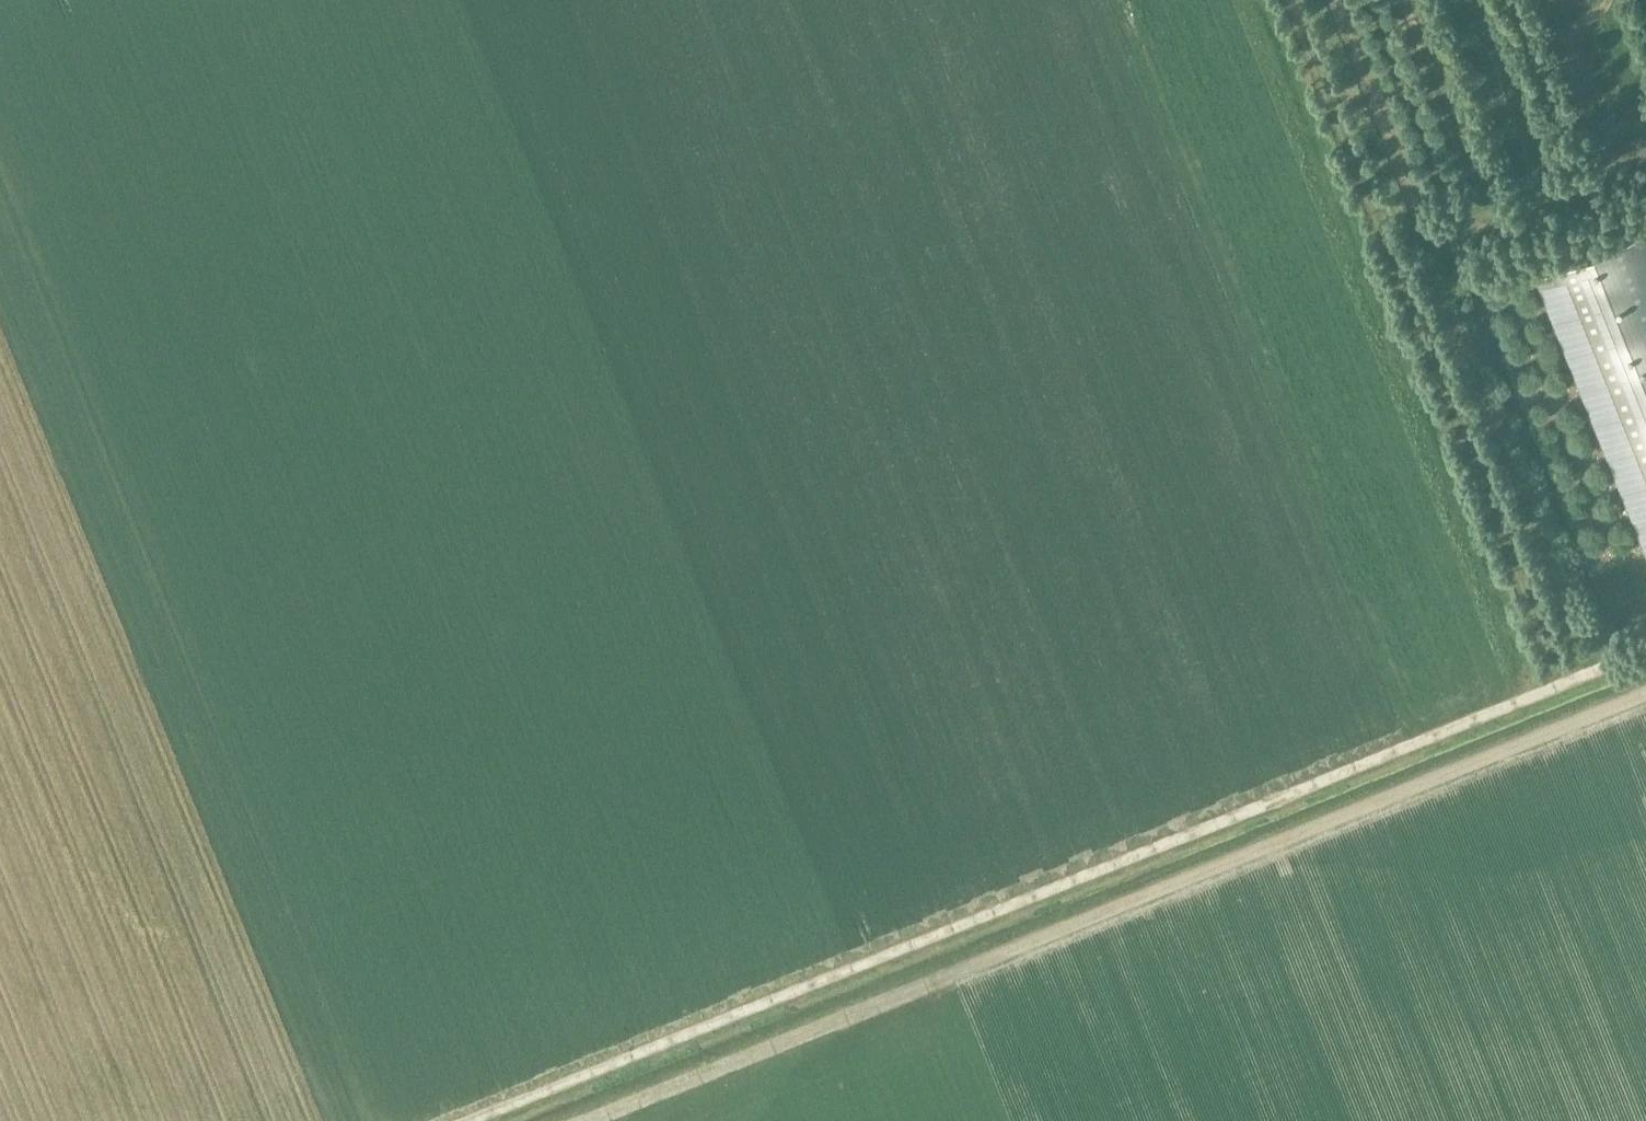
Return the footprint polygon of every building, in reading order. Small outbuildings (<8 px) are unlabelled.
[(1538,277),(1645,546),(1645,234),(1538,277)]
